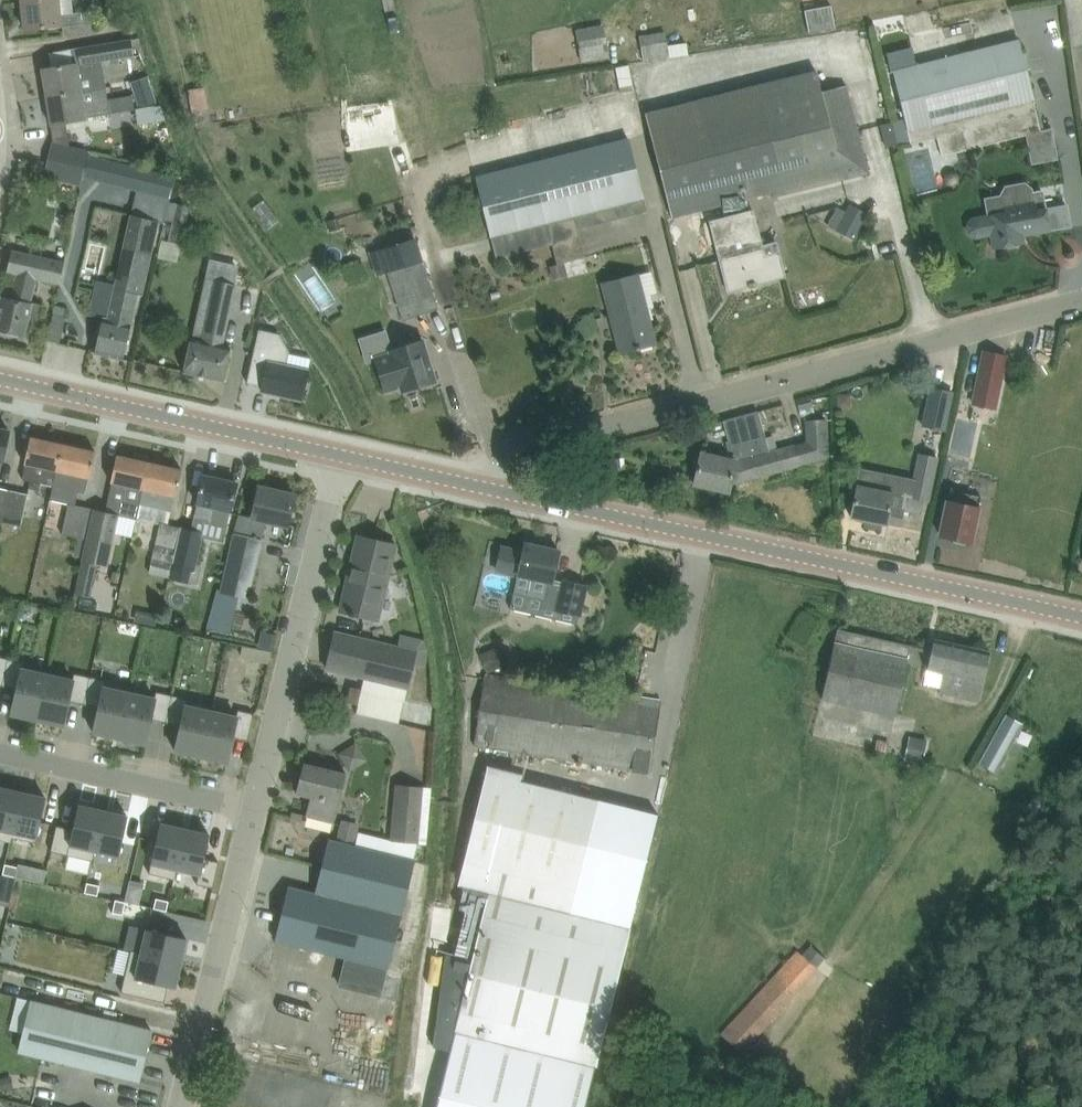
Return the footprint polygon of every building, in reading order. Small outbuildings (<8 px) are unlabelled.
[(26,30),(80,24),(79,13),(58,15),(57,0),(23,0),(26,30)] [(805,10),(809,32),(837,28),(833,5),(805,10)] [(580,43),(608,40),(606,23),(578,27),(580,43)] [(641,33),(643,58),(673,55),(670,30),(641,33)] [(1033,99),(1034,99),(1025,68),(1018,39),(892,70),(904,120),(894,122),(900,147),(938,138),(943,156),(1041,131),(1033,99)] [(47,95),(106,87),(102,62),(134,57),(131,40),(71,49),(73,65),(43,70),(47,95)] [(622,93),(635,90),(630,64),(617,67),(622,93)] [(672,219),(720,206),(721,206),(724,217),(708,221),(727,292),(785,277),(776,241),(762,245),(753,210),(747,211),(745,200),(772,193),(774,198),(869,174),(847,85),(820,92),(815,70),(645,114),(672,219)] [(131,81),(139,107),(157,102),(149,76),(131,81)] [(106,87),(47,95),(51,124),(110,115),(106,87)] [(138,125),(159,122),(166,120),(161,106),(156,106),(156,105),(135,108),(138,125)] [(70,145),(67,122),(51,124),(54,142),(70,145)] [(1038,137),(1039,160),(1058,159),(1057,137),(1038,137)] [(646,212),(628,139),(475,177),(496,259),(551,245),(557,264),(566,262),(585,257),(578,229),(646,212)] [(53,144),(49,160),(85,168),(88,153),(53,144)] [(96,179),(138,189),(171,198),(175,180),(100,162),(96,179)] [(1025,243),(1024,236),(1051,231),(1045,198),(1035,200),(1033,188),(1026,182),(1005,186),(1001,195),(985,198),(989,215),(973,218),(968,225),(969,233),(976,237),(1000,233),(1003,248),(1025,243)] [(132,215),(160,222),(165,223),(167,219),(171,201),(171,198),(138,189),(138,191),(132,215)] [(173,220),(187,223),(190,205),(177,203),(173,220)] [(850,203),(843,217),(862,227),(869,214),(850,203)] [(103,317),(95,352),(124,359),(130,330),(139,294),(144,295),(160,222),(131,216),(106,318),(103,317)] [(366,248),(376,245),(373,235),(363,238),(366,248)] [(31,304),(36,279),(59,285),(65,262),(13,250),(8,272),(17,274),(12,299),(2,296),(0,306),(0,331),(25,336),(28,323),(36,325),(40,306),(31,304)] [(208,278),(234,284),(238,266),(212,260),(208,278)] [(438,309),(421,260),(388,272),(405,320),(438,309)] [(566,262),(557,264),(550,266),(553,279),(569,275),(566,262)] [(612,332),(616,331),(622,352),(636,348),(637,349),(641,347),(652,344),(646,323),(651,321),(639,273),(600,283),(612,332)] [(224,381),(231,349),(223,348),(237,285),(234,284),(208,278),(206,278),(190,350),(185,372),(224,381)] [(60,340),(69,306),(57,303),(48,337),(60,340)] [(281,333),(261,329),(249,382),(264,385),(263,389),(304,399),(310,371),(288,366),(291,350),(281,333)] [(414,382),(416,387),(437,381),(424,340),(390,350),(391,353),(376,357),(386,391),(414,382)] [(974,403),(996,407),(1007,356),(985,351),(974,403)] [(923,425),(945,430),(953,392),(931,387),(923,425)] [(851,406),(851,393),(838,393),(838,407),(851,406)] [(769,451),(758,411),(724,420),(729,441),(725,442),(730,459),(702,452),(694,486),(730,494),(732,485),(828,458),(827,419),(805,420),(805,443),(769,451)] [(975,421),(958,417),(954,436),(971,440),(975,421)] [(10,431),(0,428),(0,476),(10,431)] [(41,483),(54,486),(63,443),(31,436),(22,479),(31,481),(29,489),(39,491),(41,483)] [(78,492),(87,494),(96,451),(63,443),(54,486),(51,500),(75,505),(78,492)] [(918,453),(909,497),(929,502),(939,457),(918,453)] [(136,519),(140,503),(139,503),(148,461),(118,455),(105,511),(136,519)] [(139,503),(140,503),(158,508),(173,512),(183,469),(148,461),(139,503)] [(901,526),(904,508),(891,506),(897,479),(864,472),(861,485),(858,484),(852,516),(867,520),(866,526),(881,529),(882,523),(888,524),(888,523),(901,526)] [(194,516),(213,521),(228,525),(238,482),(204,475),(194,516)] [(263,536),(266,520),(289,526),(296,494),(259,486),(252,518),(239,515),(235,529),(249,532),(263,536)] [(2,522),(9,490),(0,488),(0,522),(2,522)] [(28,494),(9,490),(2,522),(21,527),(28,494)] [(972,542),(981,498),(950,493),(941,535),(955,538),(956,541),(965,543),(967,541),(972,542)] [(63,534),(78,538),(75,555),(83,556),(94,510),(69,505),(63,534)] [(94,510),(83,556),(82,561),(75,593),(91,596),(98,564),(107,566),(118,516),(94,510)] [(161,522),(156,544),(177,548),(182,527),(161,522)] [(197,570),(206,532),(182,527),(177,548),(174,564),(197,570)] [(249,599),(262,540),(234,534),(221,589),(219,589),(212,613),(226,617),(232,595),(249,599)] [(397,544),(359,536),(341,610),(350,612),(350,615),(354,616),(355,613),(380,619),(385,596),(388,596),(391,586),(388,584),(397,544)] [(578,623),(580,615),(587,585),(565,580),(565,581),(554,579),(560,551),(526,543),(524,553),(519,552),(502,548),(497,569),(514,573),(519,574),(511,608),(578,623)] [(158,614),(143,611),(141,622),(156,625),(158,614)] [(839,629),(836,641),(835,641),(822,699),(896,716),(911,645),(839,629)] [(263,630),(258,647),(272,651),(277,633),(263,630)] [(418,652),(336,631),(327,668),(410,687),(418,652)] [(980,701),(991,651),(935,639),(932,650),(928,670),(944,673),(941,692),(980,701)] [(488,672),(503,666),(495,648),(481,654),(488,672)] [(3,686),(9,658),(0,656),(0,685),(3,686)] [(24,662),(9,658),(3,686),(18,689),(13,712),(12,712),(12,713),(39,719),(49,674),(23,668),(24,662)] [(74,680),(49,674),(39,719),(65,725),(65,724),(70,701),(85,704),(91,677),(75,673),(74,680)] [(652,772),(662,701),(487,675),(476,745),(652,772)] [(106,680),(91,677),(85,704),(100,707),(95,730),(94,730),(94,732),(120,738),(131,692),(105,686),(106,680)] [(362,689),(351,686),(348,702),(359,704),(362,689)] [(156,698),(131,692),(120,738),(147,744),(147,742),(152,719),(167,722),(173,695),(157,691),(156,698)] [(200,700),(253,713),(255,704),(202,691),(200,700)] [(188,698),(173,695),(167,722),(182,726),(177,749),(176,749),(176,750),(202,756),(212,710),(187,705),(188,698)] [(238,716),(212,710),(202,756),(228,762),(228,760),(234,737),(249,740),(255,713),(239,710),(238,716)] [(1023,724),(1007,715),(980,762),(997,772),(1008,753),(1007,752),(1023,724)] [(889,751),(891,741),(878,739),(876,749),(889,751)] [(349,741),(343,755),(362,762),(368,748),(349,741)] [(926,745),(910,742),(906,757),(923,761),(926,745)] [(335,822),(347,773),(304,763),(297,793),(312,796),(307,815),(335,822)] [(459,885),(489,892),(455,1030),(597,1065),(626,949),(508,920),(519,875),(594,894),(616,804),(487,772),(459,885)] [(424,786),(396,784),(391,839),(419,842),(424,786)] [(11,842),(22,792),(0,787),(0,839),(11,842)] [(22,792),(11,842),(12,842),(13,837),(37,843),(47,797),(22,792)] [(508,920),(626,949),(659,814),(616,804),(594,894),(519,875),(508,920)] [(57,825),(52,851),(93,860),(104,810),(79,805),(74,829),(57,825)] [(104,810),(93,860),(94,860),(97,850),(120,855),(129,816),(104,810)] [(337,841),(355,845),(361,823),(343,818),(337,841)] [(161,823),(150,873),(175,878),(186,828),(161,823)] [(186,828),(175,878),(176,878),(178,868),(200,873),(198,883),(214,887),(220,861),(205,858),(211,834),(186,828)] [(390,968),(416,862),(353,845),(330,840),(316,893),(290,886),(276,940),(390,968)] [(6,863),(3,873),(16,876),(18,866),(6,863)] [(14,891),(16,878),(0,875),(0,888),(14,891)] [(130,879),(126,901),(140,904),(145,882),(130,879)] [(88,882),(86,892),(98,895),(100,885),(88,882)] [(157,898),(155,908),(167,911),(170,901),(157,898)] [(116,899),(113,912),(123,914),(126,901),(116,899)] [(148,929),(143,953),(182,962),(188,938),(148,929)] [(820,969),(818,967),(826,958),(811,945),(803,954),(798,949),(722,1032),(744,1052),(820,969)] [(133,951),(123,992),(165,1001),(169,985),(176,987),(182,962),(143,953),(133,951)] [(24,1032),(20,1051),(140,1081),(152,1029),(32,1000),(24,1032)] [(15,1088),(13,1075),(0,1078),(0,1079),(2,1090),(15,1088)]
